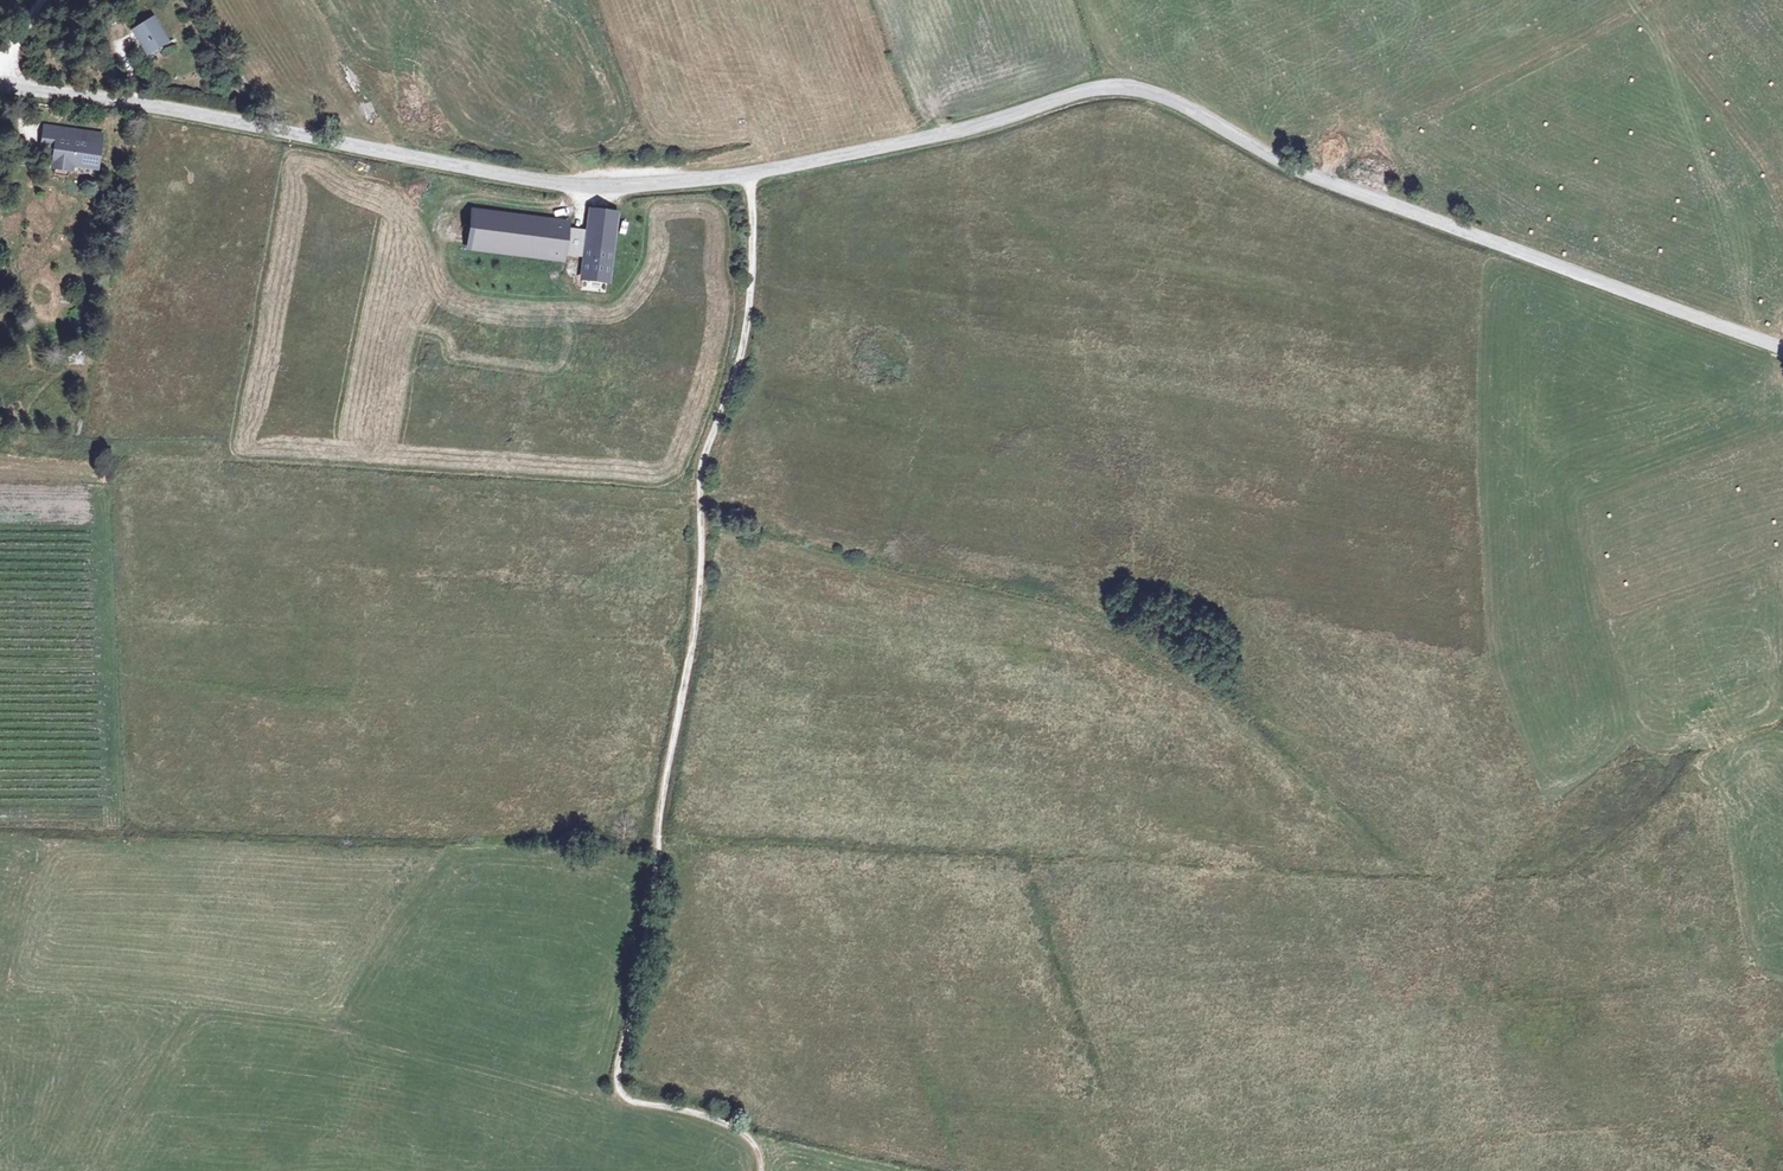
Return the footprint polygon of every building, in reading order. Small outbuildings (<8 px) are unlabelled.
[(139,36),(153,57),(168,48),(155,27),(139,36)] [(89,139),(67,135),(50,131),(46,153),(59,156),(57,167),(56,173),(75,176),(76,170),(95,174),(98,163),(102,164),(105,147),(88,143),(89,139)] [(618,211),(599,209),(591,255),(587,255),(585,277),(610,280),(618,211)] [(599,209),(592,209),(590,233),(588,247),(587,255),(591,255),(599,209)] [(537,219),(472,211),(468,247),(564,258),(565,252),(566,244),(567,231),(568,222),(537,219)] [(590,233),(567,231),(566,244),(588,247),(590,233)]
